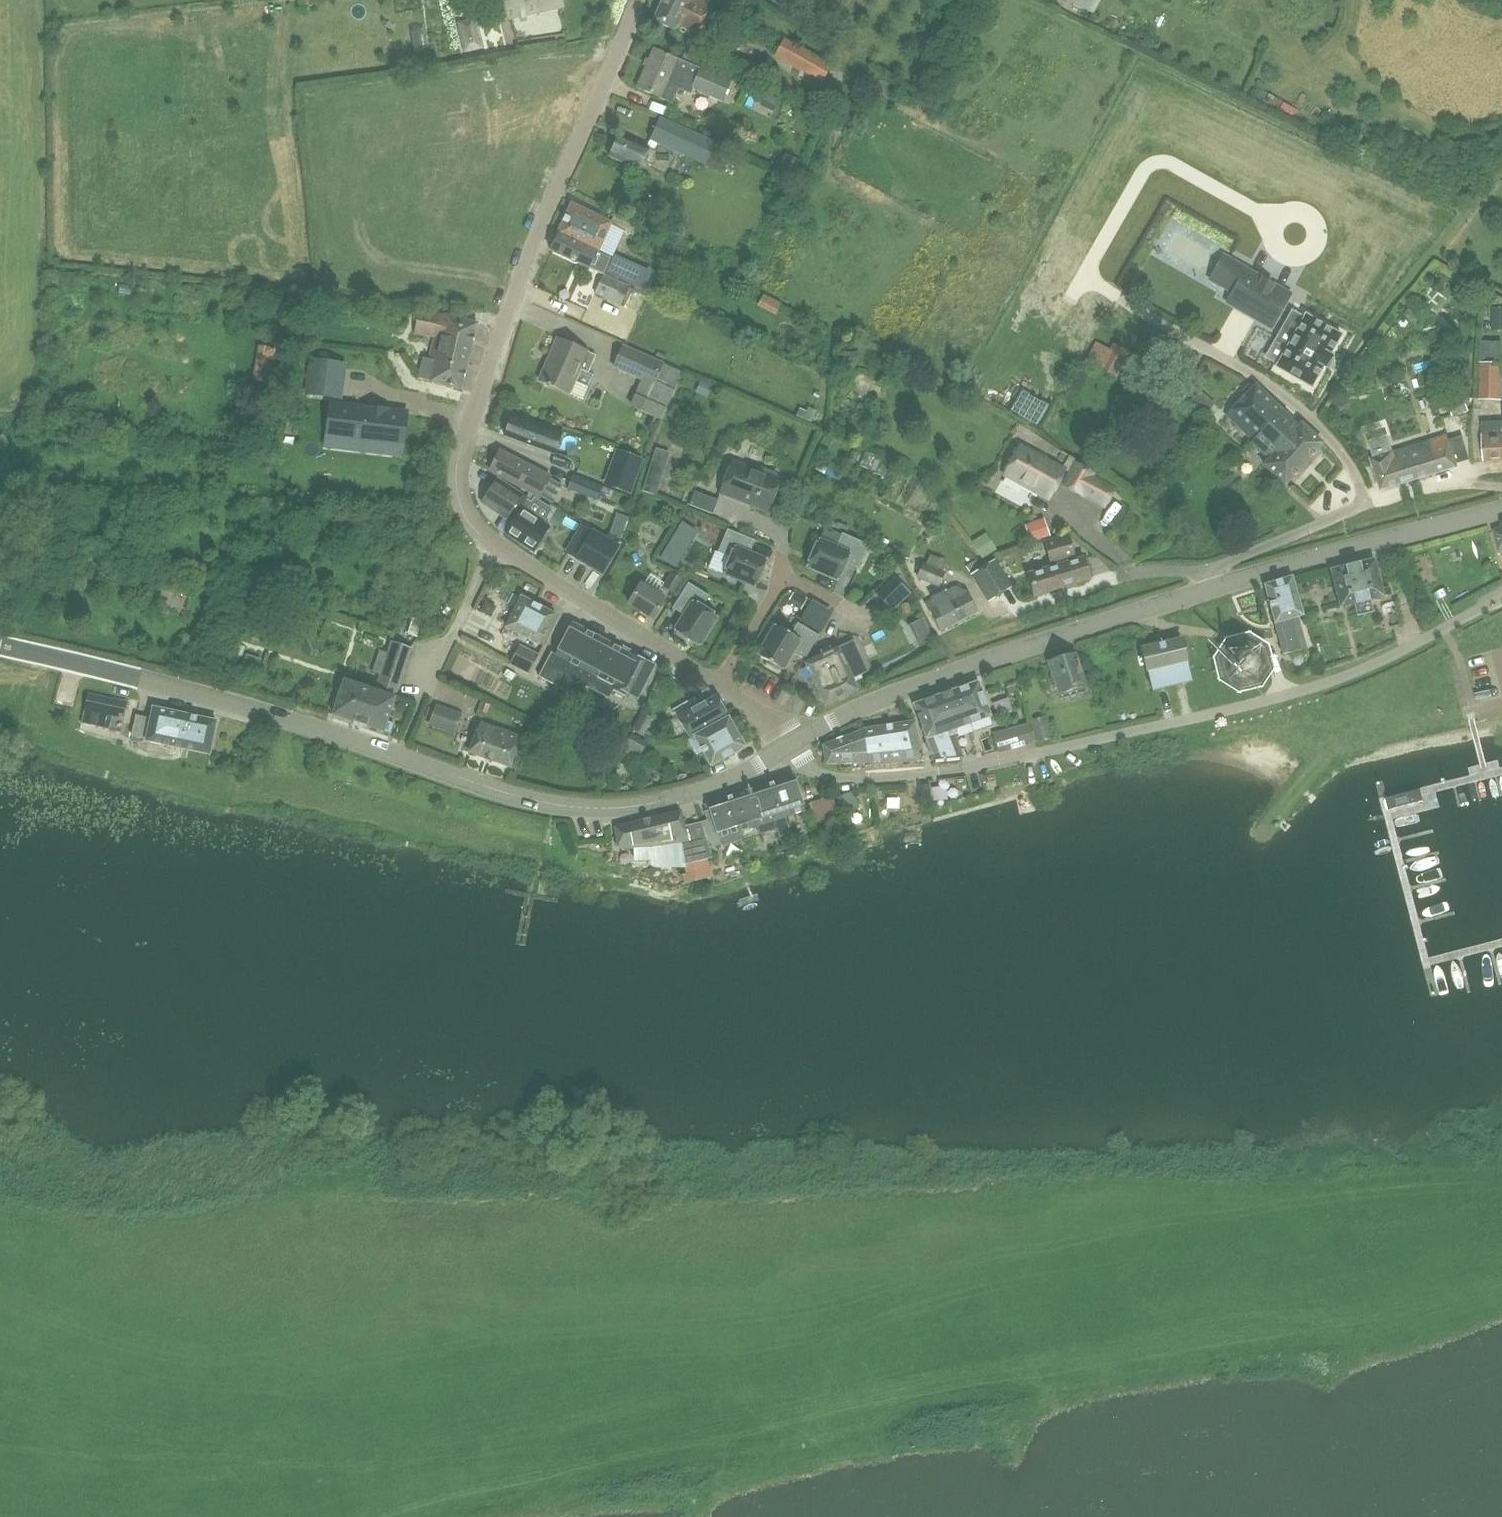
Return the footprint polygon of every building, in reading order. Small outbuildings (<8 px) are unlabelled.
[(501,3),(505,18),(563,5),(562,3),(561,0),(501,0),(501,3)] [(715,6),(705,0),(662,0),(653,20),(675,30),(668,43),(705,61),(709,55),(693,48),(697,41),(715,6)] [(1093,11),(1098,0),(1070,0),(1093,11)] [(773,56),(821,82),(831,63),(783,38),(773,56)] [(637,88),(672,103),(678,89),(691,94),(693,89),(721,101),(747,112),(757,90),(731,79),(700,66),(699,68),(679,60),(654,49),(637,88)] [(642,161),(665,172),(675,151),(704,165),(716,171),(727,149),(660,118),(650,140),(658,144),(654,151),(647,148),(648,148),(619,134),(609,156),(638,170),(642,161)] [(785,154),(779,167),(793,174),(800,160),(785,154)] [(571,204),(557,234),(596,252),(609,225),(610,223),(571,204)] [(615,214),(610,223),(609,225),(624,232),(632,236),(637,225),(615,214)] [(610,259),(596,252),(557,234),(550,250),(589,269),(589,268),(602,274),(610,259)] [(605,272),(642,290),(651,271),(614,254),(605,272)] [(1208,280),(1230,293),(1225,303),(1272,330),(1292,294),(1223,254),(1208,280)] [(635,289),(603,273),(594,292),(626,308),(635,289)] [(313,316),(314,302),(302,301),(302,315),(313,316)] [(1492,307),(1491,330),(1501,330),(1501,307),(1492,307)] [(418,310),(413,333),(434,337),(428,358),(423,357),(418,377),(417,377),(417,378),(460,389),(477,324),(446,315),(418,310)] [(1341,334),(1305,314),(1304,316),(1303,318),(1292,311),(1282,328),(1294,334),(1277,365),(1276,365),(1275,367),(1311,387),(1312,385),(1322,367),(1325,368),(1331,356),(1329,355),(1340,336),(1341,334)] [(539,380),(568,393),(579,368),(587,372),(594,356),(557,339),(539,380)] [(1114,376),(1127,351),(1112,343),(1109,349),(1094,341),(1084,360),(1099,368),(1114,376)] [(664,362),(621,344),(611,368),(640,380),(629,406),(662,420),(682,372),(663,364),(664,362)] [(855,363),(854,352),(842,353),(843,364),(855,363)] [(341,398),(346,363),(311,358),(306,393),(341,398)] [(1501,393),(1501,363),(1480,362),(1479,399),(1501,399),(1501,393)] [(252,380),(269,383),(270,371),(253,369),(252,380)] [(853,395),(875,391),(872,373),(850,377),(853,395)] [(712,385),(700,381),(696,392),(707,396),(712,385)] [(1262,463),(1283,481),(1320,442),(1300,423),(1296,426),(1262,392),(1254,385),(1225,414),(1252,438),(1249,441),(1268,458),(1262,463)] [(1452,415),(1467,410),(1464,399),(1449,404),(1452,415)] [(405,413),(331,405),(327,436),(401,445),(405,413)] [(816,411),(808,407),(802,419),(811,423),(816,411)] [(554,454),(561,432),(512,414),(510,420),(507,419),(503,429),(506,430),(504,436),(554,454)] [(1485,422),(1487,459),(1501,459),(1501,421),(1485,422)] [(1372,458),(1381,489),(1456,465),(1446,435),(1372,458)] [(528,491),(534,494),(539,496),(552,472),(500,445),(487,467),(528,491)] [(1063,470),(1019,446),(1004,474),(1048,498),(1063,470)] [(861,447),(854,460),(866,466),(873,454),(861,447)] [(655,494),(668,453),(655,449),(642,491),(655,494)] [(760,472),(732,461),(720,493),(768,511),(780,480),(775,478),(777,474),(761,468),(760,472)] [(1074,463),(1062,485),(1080,494),(1092,473),(1074,463)] [(635,476),(609,467),(603,484),(629,493),(635,476)] [(534,494),(528,491),(525,495),(495,474),(483,492),(479,500),(513,523),(522,508),(523,509),(529,498),(531,499),(534,494)] [(636,498),(573,474),(567,489),(597,501),(600,492),(633,505),(636,498)] [(713,513),(717,497),(695,488),(690,502),(713,513)] [(522,508),(513,523),(511,526),(506,534),(533,551),(551,522),(545,518),(554,506),(539,496),(534,494),(531,499),(529,498),(523,509),(522,508)] [(1032,497),(1028,506),(1050,517),(1054,508),(1032,497)] [(616,510),(609,531),(621,536),(628,514),(616,510)] [(1030,543),(1050,536),(1043,517),(1023,525),(1030,543)] [(501,520),(497,528),(506,534),(511,526),(501,520)] [(696,532),(681,523),(660,557),(676,567),(696,532)] [(755,587),(767,559),(750,552),(755,540),(727,529),(718,552),(730,557),(723,574),(755,587)] [(600,576),(617,546),(591,530),(573,560),(600,576)] [(981,558),(996,549),(985,532),(970,542),(981,558)] [(806,566),(838,580),(846,563),(858,568),(868,544),(842,533),(836,546),(818,539),(816,543),(814,543),(811,549),(813,552),(806,566)] [(1089,567),(1085,555),(1073,559),(1066,534),(1044,540),(1050,560),(1054,558),(1056,564),(1028,573),(1034,592),(1087,576),(1084,569),(1089,567)] [(975,612),(966,593),(954,587),(945,591),(941,585),(940,585),(939,585),(945,572),(943,571),(947,561),(930,554),(925,564),(922,562),(915,578),(936,587),(926,592),(931,599),(924,602),(939,631),(975,612)] [(994,559),(970,574),(988,602),(1000,594),(997,590),(1009,583),(994,559)] [(1373,560),(1329,570),(1338,607),(1390,595),(1388,586),(1380,589),(1373,560)] [(673,593),(682,579),(670,572),(662,586),(673,593)] [(890,574),(874,589),(894,610),(909,595),(890,574)] [(1283,653),(1284,653),(1302,649),(1295,617),(1301,615),(1292,576),(1264,585),(1273,622),(1274,622),(1281,652),(1282,652),(1282,653),(1283,653)] [(718,616),(702,607),(709,595),(688,582),(672,608),(683,615),(673,630),(678,632),(677,635),(683,639),(686,638),(699,646),(718,616)] [(665,598),(640,583),(628,603),(653,618),(665,598)] [(130,586),(121,596),(133,606),(142,596),(130,586)] [(800,609),(805,600),(793,593),(788,602),(800,609)] [(521,597),(506,627),(540,644),(555,614),(521,597)] [(491,605),(486,603),(480,614),(491,619),(494,614),(491,605)] [(910,613),(908,603),(900,605),(902,615),(910,613)] [(411,620),(406,635),(416,638),(421,623),(411,620)] [(539,676),(581,698),(587,685),(609,697),(613,689),(625,695),(627,692),(638,697),(654,666),(572,623),(556,655),(551,652),(539,676)] [(757,655),(771,663),(770,665),(776,669),(779,668),(783,670),(793,653),(804,660),(819,636),(797,623),(791,634),(775,625),(757,655)] [(1139,647),(1144,670),(1146,670),(1151,691),(1189,682),(1185,661),(1180,638),(1139,647)] [(384,720),(387,712),(391,713),(394,702),(391,701),(408,647),(390,641),(374,689),(344,679),(332,713),(381,729),(382,728),(388,730),(391,722),(384,720)] [(528,674),(539,654),(519,644),(508,664),(528,674)] [(1259,667),(1260,664),(1259,661),(1258,658),(1257,655),(1255,652),(1253,650),(1251,648),(1248,647),(1245,646),(1242,646),(1239,646),(1236,647),(1233,648),(1231,650),(1228,652),(1227,655),(1225,658),(1225,661),(1224,664),(1225,667),(1225,670),(1227,672),(1228,675),(1231,677),(1233,679),(1236,680),(1239,681),(1242,681),(1245,681),(1248,680),(1251,679),(1253,677),(1255,675),(1257,672),(1258,670),(1259,667)] [(825,705),(858,689),(853,678),(867,672),(857,651),(843,657),(838,648),(805,663),(825,705)] [(1084,690),(1072,654),(1060,658),(1057,656),(1050,658),(1049,661),(1046,662),(1058,698),(1084,690)] [(1501,681),(1501,671),(1496,655),(1473,663),(1483,689),(1501,681)] [(260,661),(246,656),(242,669),(256,674),(260,661)] [(926,736),(961,725),(989,716),(977,682),(914,704),(926,736)] [(84,709),(124,717),(127,700),(87,692),(84,709)] [(693,736),(727,718),(714,697),(699,706),(694,698),(673,709),(679,719),(677,720),(688,739),(693,736)] [(428,725),(454,733),(460,713),(434,704),(428,725)] [(131,736),(145,739),(145,740),(207,754),(214,720),(152,707),(149,718),(136,715),(131,736)] [(644,736),(653,718),(641,711),(631,730),(644,736)] [(1046,716),(1029,721),(1036,745),(1053,740),(1046,716)] [(744,747),(727,718),(693,736),(711,765),(744,747)] [(518,736),(480,721),(469,752),(509,767),(518,736)] [(864,731),(824,745),(827,764),(865,763),(866,766),(921,760),(913,721),(864,728),(864,731)] [(993,734),(999,752),(999,754),(1034,744),(1028,723),(993,734)] [(961,725),(926,736),(934,759),(944,758),(972,754),(961,725)] [(530,726),(524,741),(543,747),(548,732),(530,726)] [(631,734),(625,747),(641,755),(647,742),(631,734)] [(707,821),(699,824),(708,848),(721,844),(721,845),(740,839),(737,831),(756,825),(759,833),(776,827),(779,837),(790,833),(785,818),(802,813),(790,776),(787,778),(707,805),(709,810),(704,812),(707,821)] [(1422,799),(1419,786),(1386,794),(1389,807),(1422,799)] [(859,807),(852,790),(836,797),(844,814),(859,807)] [(838,817),(832,795),(808,802),(811,812),(805,813),(809,831),(817,829),(816,823),(838,817)] [(680,812),(614,828),(617,849),(649,848),(650,848),(650,863),(656,863),(656,866),(679,866),(686,864),(703,860),(711,858),(708,848),(699,824),(682,827),(680,812)] [(703,860),(686,864),(690,882),(707,878),(703,860)]
